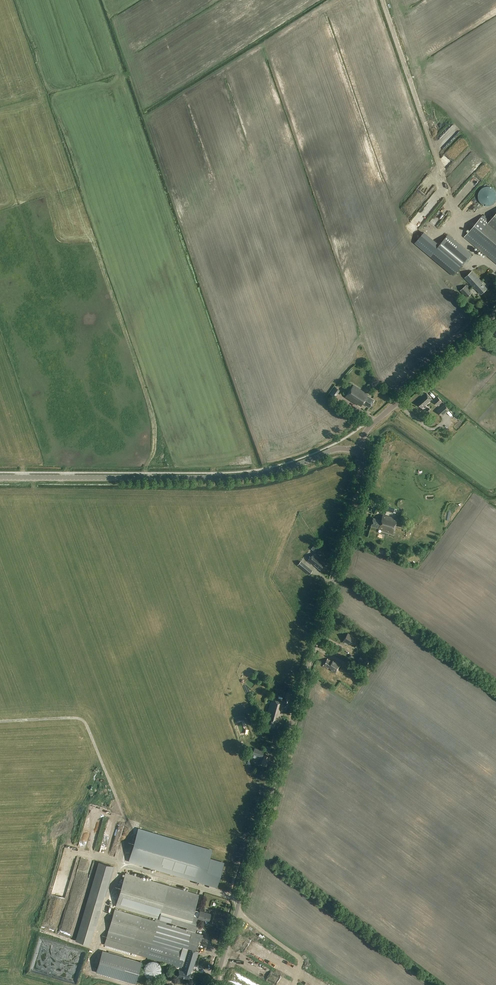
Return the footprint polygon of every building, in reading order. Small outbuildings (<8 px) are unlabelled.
[(487,206),(490,206),(493,205),(495,203),(495,202),(495,191),(494,189),(492,187),(489,186),(486,187),(483,188),(480,190),(479,193),(478,196),(478,199),(479,202),(481,204),(484,205),(487,206)] [(435,206),(421,226),(426,230),(441,210),(435,206)] [(489,222),(482,216),(464,237),(495,263),(495,214),(489,222)] [(415,243),(454,276),(472,254),(448,234),(439,244),(425,232),(415,243)] [(476,289),(481,294),(487,289),(482,283),(472,271),(464,278),(475,290),(476,289)] [(465,295),(468,297),(472,294),(469,291),(470,290),(466,285),(460,291),(464,295),(465,295)] [(362,403),(368,408),(373,401),(368,397),(368,396),(352,385),(345,397),(356,405),(357,404),(360,406),(362,403)] [(335,397),(340,390),(335,387),(330,394),(335,397)] [(416,402),(421,408),(431,399),(426,393),(416,402)] [(433,400),(437,406),(442,402),(437,396),(433,400)] [(445,404),(438,410),(442,416),(449,410),(445,404)] [(373,518),(371,526),(383,530),(383,531),(392,534),(397,519),(382,515),(381,520),(373,518)] [(386,532),(373,528),(372,532),(382,536),(385,537),(386,532)] [(324,564),(320,561),(320,560),(313,554),(308,561),(313,565),(314,564),(320,569),(324,564)] [(298,565),(309,575),(312,571),(301,561),(298,565)] [(355,647),(358,642),(352,638),(353,636),(347,633),(343,641),(348,644),(348,643),(355,647)] [(361,655),(357,661),(364,666),(368,660),(361,655)] [(327,658),(322,666),(327,669),(328,668),(331,669),(330,671),(335,674),(341,665),(334,660),(332,662),(327,658)] [(315,667),(327,676),(329,672),(317,664),(315,667)] [(352,666),(349,670),(355,674),(358,670),(352,666)] [(279,722),(281,716),(280,716),(281,712),(282,713),(285,703),(272,699),(265,725),(273,727),(275,721),(279,722)] [(260,763),(267,765),(269,756),(262,754),(263,751),(254,748),(252,754),(261,757),(260,763)] [(118,844),(119,838),(123,839),(125,830),(116,828),(114,837),(115,837),(114,843),(118,844)] [(129,861),(217,887),(224,862),(210,858),(212,850),(138,828),(129,861)] [(76,941),(77,941),(90,945),(114,866),(101,862),(99,862),(76,941)] [(125,874),(116,905),(157,917),(156,922),(115,909),(104,945),(181,968),(182,966),(184,966),(183,968),(185,969),(184,972),(179,970),(177,976),(189,980),(192,969),(194,970),(199,951),(196,951),(199,940),(201,941),(203,935),(201,935),(196,933),(198,923),(197,923),(198,919),(200,911),(195,910),(199,896),(125,874)] [(211,914),(200,911),(198,919),(204,921),(205,920),(209,921),(211,914)] [(142,962),(102,950),(96,972),(136,984),(142,962)] [(149,978),(151,979),(155,979),(158,977),(159,976),(161,973),(162,971),(162,970),(162,969),(161,966),(160,964),(159,963),(158,963),(157,962),(155,961),(153,961),(151,961),(148,963),(146,964),(144,967),(144,970),(144,971),(144,973),(145,975),(146,976),(147,977),(149,978)]
